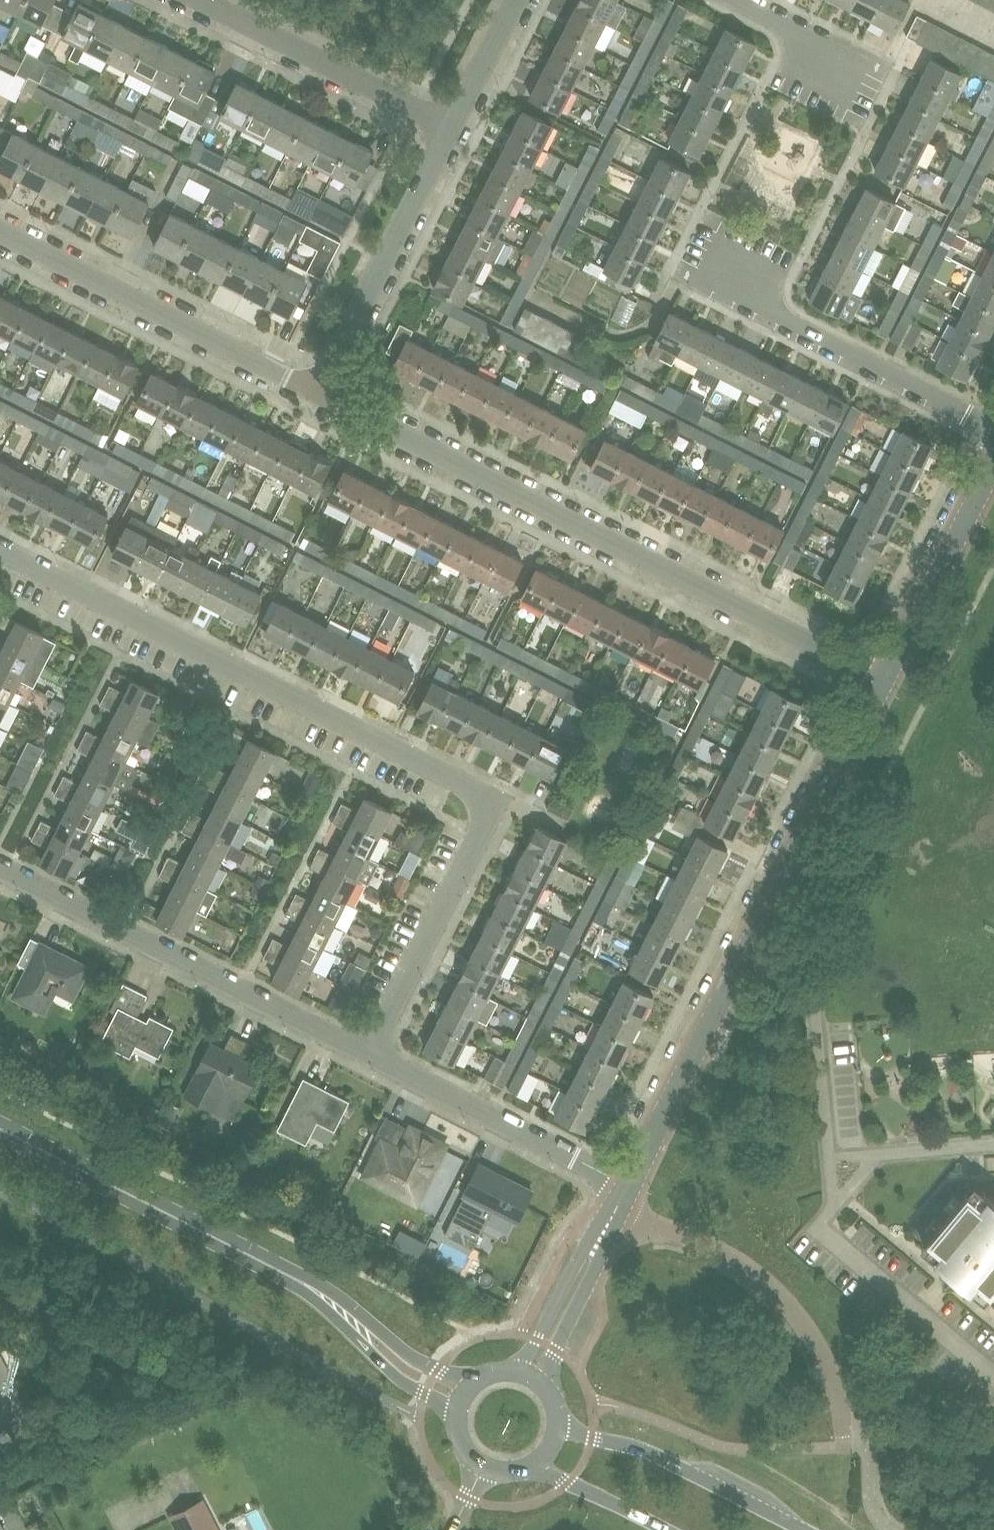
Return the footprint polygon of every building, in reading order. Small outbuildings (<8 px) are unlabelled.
[(25,0),(0,0),(0,4),(18,14),(25,0)] [(18,14),(41,25),(54,0),(25,0),(18,14)] [(616,0),(615,0),(579,0),(575,8),(605,22),(616,0)] [(662,24),(674,1),(671,0),(663,0),(653,19),(662,24)] [(854,0),(833,0),(850,8),(854,0)] [(882,0),(854,0),(850,8),(872,20),(882,0)] [(872,20),(895,31),(910,2),(906,0),(882,0),(872,20)] [(78,63),(86,48),(103,15),(92,9),(93,7),(93,5),(85,1),(82,2),(81,4),(80,3),(63,36),(77,44),(70,59),(78,63)] [(676,31),(688,9),(679,4),(668,27),(676,31)] [(593,45),(605,22),(575,8),(564,30),(593,45)] [(108,59),(125,26),(103,15),(86,48),(108,59)] [(916,43),(927,21),(916,16),(905,37),(916,43)] [(653,19),(642,42),(651,46),(662,24),(653,19)] [(927,48),(937,26),(927,21),(916,43),(927,48)] [(131,71),(147,37),(125,26),(108,59),(131,71)] [(937,53),(948,32),(937,26),(927,48),(937,53)] [(676,32),(676,31),(668,27),(656,49),(665,54),(672,39),(688,47),(692,40),(676,32)] [(743,67),(755,44),(726,29),(714,53),(743,67)] [(582,67),(593,45),(564,30),(553,52),(582,67)] [(948,59),(959,37),(948,32),(937,53),(948,59)] [(153,82),(170,49),(147,37),(131,71),(153,82)] [(958,64),(969,42),(959,37),(948,59),(958,64)] [(642,42),(631,64),(640,68),(651,46),(642,42)] [(969,69),(980,48),(969,42),(958,64),(969,69)] [(979,75),(990,53),(980,48),(969,69),(979,75)] [(175,93),(192,60),(170,49),(153,82),(175,93)] [(645,71),(654,76),(665,54),(656,49),(645,71)] [(29,75),(38,58),(28,52),(22,63),(0,51),(0,62),(17,71),(16,73),(27,79),(29,75)] [(571,89),(582,67),(553,52),(542,74),(571,89)] [(732,90),(743,67),(714,53),(703,75),(732,90)] [(993,71),(993,55),(990,53),(979,75),(990,80),(993,71)] [(38,58),(29,75),(40,81),(39,84),(61,96),(67,85),(44,74),(50,64),(38,58)] [(949,96),(960,74),(931,59),(920,81),(949,96)] [(216,99),(204,93),(215,72),(213,71),(214,67),(204,62),(201,65),(192,60),(175,93),(168,108),(202,125),(216,99)] [(631,64),(620,86),(628,90),(640,68),(631,64)] [(21,91),(26,82),(0,69),(0,81),(21,91)] [(645,71),(634,93),(643,98),(654,76),(645,71)] [(559,112),(571,89),(542,74),(530,97),(559,112)] [(40,81),(29,75),(27,79),(39,84),(40,81)] [(721,112),(732,90),(703,75),(692,97),(721,112)] [(938,118),(949,96),(920,81),(909,103),(938,118)] [(242,128),(259,94),(237,83),(220,116),(242,128)] [(61,96),(84,107),(89,97),(67,85),(61,96)] [(620,86),(608,108),(617,112),(628,90),(620,86)] [(55,108),(60,99),(37,88),(33,96),(55,108)] [(642,99),(643,98),(634,93),(618,123),(633,131),(648,102),(642,99)] [(265,139),(282,106),(259,94),(242,128),(265,139)] [(84,107),(107,118),(112,108),(89,97),(84,107)] [(709,134),(721,112),(692,97),(680,119),(709,134)] [(78,119),(82,111),(60,99),(55,108),(78,119)] [(927,140),(938,118),(909,103),(898,125),(927,140)] [(287,151),(304,117),(282,106),(265,139),(287,151)] [(107,118),(129,129),(134,119),(112,108),(107,118)] [(606,135),(617,112),(608,108),(597,131),(606,135)] [(541,147),(552,125),(523,110),(512,132),(541,147)] [(78,119),(100,131),(104,122),(82,111),(78,119)] [(310,162),(327,128),(304,117),(287,151),(310,162)] [(975,140),(984,145),(993,124),(993,121),(987,117),(975,140)] [(129,129),(152,140),(156,131),(134,119),(129,129)] [(698,155),(709,134),(680,119),(669,141),(698,155)] [(100,131),(122,142),(127,133),(104,122),(100,131)] [(916,162),(927,140),(898,125),(887,147),(916,162)] [(332,173),(350,140),(327,128),(310,162),(332,173)] [(616,128),(613,133),(602,156),(610,160),(625,132),(616,128)] [(180,143),(156,131),(152,140),(175,152),(180,143)] [(530,169),(541,147),(512,132),(501,154),(530,169)] [(36,145),(13,133),(0,159),(0,169),(19,179),(36,145)] [(122,142),(145,154),(149,145),(127,133),(122,142)] [(356,185),(373,152),(350,140),(332,173),(356,185)] [(975,140),(963,164),(972,168),(984,145),(975,140)] [(579,166),(588,171),(599,148),(590,144),(579,166)] [(41,190),(59,156),(36,145),(19,179),(41,190)] [(149,145),(145,154),(168,166),(173,157),(149,145)] [(904,185),(916,162),(887,147),(875,171),(904,185)] [(993,160),(993,153),(988,150),(977,171),(986,175),(993,160)] [(197,162),(219,174),(223,165),(224,165),(201,153),(197,162)] [(519,191),(530,169),(501,154),(490,177),(519,191)] [(64,201),(81,168),(59,156),(41,190),(64,201)] [(610,160),(602,156),(590,178),(599,183),(610,160)] [(677,196),(690,173),(661,158),(649,182),(677,196)] [(183,163),(165,197),(176,202),(189,176),(194,168),(183,163)] [(960,192),(972,168),(963,164),(953,183),(951,187),(960,192)] [(223,165),(219,174),(241,185),(246,176),(224,165),(223,165)] [(608,177),(629,186),(634,174),(613,165),(608,177)] [(588,171),(579,166),(568,188),(576,193),(588,171)] [(86,213),(104,179),(81,168),(64,201),(86,213)] [(189,176),(212,188),(216,179),(194,168),(189,176)] [(962,200),(971,205),(986,175),(977,171),(962,200)] [(264,196),(269,188),(246,176),(242,185),(264,196)] [(519,191),(490,177),(478,199),(508,214),(519,191)] [(579,200),(588,205),(599,183),(590,178),(579,200)] [(109,224),(126,190),(104,179),(86,213),(109,224)] [(212,188),(234,199),(239,190),(216,179),(212,188)] [(666,218),(677,196),(649,182),(637,204),(666,218)] [(951,209),(960,192),(951,187),(939,211),(947,215),(951,209)] [(287,208),(291,199),(269,188),(264,196),(287,208)] [(576,193),(568,188),(557,210),(565,215),(576,193)] [(891,229),(903,206),(866,188),(854,210),(883,225),(891,229)] [(132,236),(149,202),(126,190),(109,224),(132,236)] [(234,199),(257,211),(261,202),(239,190),(234,199)] [(309,219),(314,210),(291,199),(287,208),(309,219)] [(496,236),(508,214),(478,199),(467,221),(496,236)] [(568,223),(577,227),(588,205),(579,200),(568,223)] [(962,200),(947,230),(956,234),(971,205),(962,200)] [(274,232),(275,232),(284,213),(261,202),(257,211),(252,221),(274,232)] [(655,241),(666,218),(637,204),(626,226),(655,241)] [(314,210),(309,219),(333,231),(337,222),(314,210)] [(554,237),(565,215),(557,210),(551,221),(545,232),(554,237)] [(872,247),(883,225),(854,210),(843,233),(872,247)] [(176,258),(193,225),(170,213),(153,246),(176,258)] [(301,233),(302,233),(306,225),(284,213),(275,232),(275,231),(296,242),(301,233)] [(506,240),(496,236),(467,221),(456,243),(485,258),(494,262),(506,240)] [(933,222),(922,245),(931,249),(942,226),(933,222)] [(577,227),(568,223),(557,245),(565,250),(577,227)] [(199,270),(216,236),(193,225),(176,258),(199,270)] [(322,278),(340,242),(306,225),(302,233),(299,239),(319,249),(308,270),(322,278)] [(644,263),(655,241),(626,226),(615,248),(644,263)] [(543,259),(554,237),(545,232),(539,229),(539,230),(545,233),(534,255),(543,259)] [(945,256),(956,234),(947,230),(936,252),(945,257),(945,256)] [(861,269),(872,247),(843,233),(832,255),(861,269)] [(221,281),(238,248),(216,236),(199,270),(221,281)] [(474,280),(485,258),(456,243),(445,265),(474,280)] [(922,245),(911,266),(920,271),(931,249),(922,245)] [(244,293),(261,259),(238,248),(221,281),(244,293)] [(633,285),(644,263),(615,248),(604,270),(633,285)] [(925,274),(934,278),(945,257),(936,252),(925,274)] [(993,253),(982,275),(993,282),(993,254),(993,253)] [(531,282),(543,259),(534,255),(533,256),(523,277),(531,282)] [(850,291),(861,269),(832,255),(821,277),(850,291)] [(266,304),(283,270),(261,259),(244,293),(266,304)] [(462,303),(474,280),(445,265),(433,289),(462,303)] [(893,287),(899,290),(900,288),(909,293),(920,271),(911,266),(910,268),(905,265),(893,287)] [(289,316),(306,282),(283,270),(266,304),(289,316)] [(925,274),(914,296),(923,300),(934,278),(925,274)] [(982,275),(971,298),(993,309),(993,282),(982,275)] [(511,300),(520,304),(531,282),(523,277),(511,300)] [(839,314),(850,291),(821,277),(820,278),(818,277),(814,278),(810,286),(811,289),(814,291),(809,300),(839,314)] [(900,288),(899,290),(888,311),(897,315),(909,293),(900,288)] [(993,323),(993,309),(971,298),(958,291),(952,304),(964,310),(959,320),(988,334),(993,323)] [(426,302),(449,314),(453,305),(431,293),(426,302)] [(914,296),(903,318),(911,322),(923,300),(914,296)] [(26,309),(4,298),(0,306),(0,333),(11,339),(26,309)] [(509,326),(520,304),(511,300),(500,322),(509,326)] [(471,325),(476,316),(453,305),(449,314),(471,325)] [(564,355),(575,333),(525,307),(513,329),(564,355)] [(33,350),(48,321),(26,309),(11,339),(33,350)] [(886,338),(897,315),(888,311),(877,333),(886,338)] [(678,353),(693,324),(669,312),(657,337),(647,355),(657,360),(664,347),(678,353)] [(493,336),(498,327),(476,316),(471,325),(493,336)] [(900,345),(911,322),(903,318),(891,340),(900,345)] [(977,356),(988,334),(959,320),(948,342),(977,356)] [(55,361),(70,332),(48,321),(33,350),(55,361)] [(415,379),(429,350),(409,339),(413,330),(400,323),(386,351),(398,357),(393,368),(395,369),(393,373),(404,378),(406,375),(415,379)] [(700,365),(715,335),(693,324),(678,353),(700,365)] [(515,347),(520,339),(498,327),(493,336),(515,347)] [(78,373),(93,343),(70,332),(55,361),(78,373)] [(586,338),(575,333),(564,355),(574,360),(586,338)] [(722,376),(737,347),(715,335),(700,365),(722,376)] [(537,359),(542,350),(520,339),(515,347),(537,359)] [(966,379),(977,356),(948,342),(937,364),(966,379)] [(100,384),(115,354),(93,343),(78,373),(100,384)] [(744,387),(759,358),(737,347),(722,376),(744,387)] [(437,390),(451,361),(429,350),(415,379),(437,390)] [(560,370),(564,361),(542,350),(537,359),(560,370)] [(122,395),(137,366),(115,354),(100,384),(122,395)] [(766,399),(781,369),(759,358),(744,387),(765,398),(766,399)] [(459,402),(474,372),(451,361),(437,390),(459,402)] [(582,381),(586,372),(564,361),(560,370),(582,381)] [(788,410),(803,381),(781,369),(766,399),(765,398),(758,412),(767,417),(775,403),(788,410)] [(481,413),(496,384),(474,372),(459,402),(481,413)] [(586,372),(582,381),(604,393),(609,384),(586,372)] [(159,414),(174,385),(151,373),(136,402),(159,414)] [(654,400),(659,392),(635,380),(631,389),(654,400)] [(811,421),(825,392),(803,381),(788,410),(811,421)] [(14,390),(0,383),(0,394),(9,399),(14,390)] [(503,424),(518,395),(496,384),(481,413),(503,424)] [(181,425),(196,396),(174,385),(159,414),(181,425)] [(31,410),(36,401),(14,390),(9,399),(31,410)] [(616,399),(640,411),(644,402),(620,390),(616,399)] [(676,412),(681,403),(659,392),(654,400),(676,412)] [(832,432),(847,403),(825,392),(811,421),(832,432)] [(525,435),(540,406),(518,395),(503,424),(525,435)] [(203,436),(218,407),(196,396),(181,425),(203,436)] [(17,420),(21,411),(0,400),(0,412),(17,420)] [(54,421),(58,412),(36,401),(31,410),(54,421)] [(640,411),(663,423),(667,414),(644,402),(640,411)] [(676,412),(698,423),(703,414),(681,403),(676,412)] [(547,446),(562,417),(540,406),(525,435),(547,446)] [(853,406),(842,428),(851,433),(862,410),(853,406)] [(226,448),(240,418),(218,407),(203,436),(226,448)] [(21,411),(17,420),(39,431),(43,423),(21,411)] [(76,432),(80,423),(58,412),(54,421),(76,432)] [(686,434),(690,425),(667,414),(663,423),(686,434)] [(698,423),(720,434),(725,425),(703,414),(698,423)] [(571,458),(585,429),(562,417),(547,446),(571,458)] [(248,459),(263,430),(240,418),(226,448),(248,459)] [(61,443),(66,434),(43,423),(39,431),(61,443)] [(80,423),(76,432),(98,444),(103,435),(80,423)] [(709,446),(713,437),(690,425),(686,434),(709,446)] [(720,434),(742,445),(747,436),(725,425),(720,434)] [(839,455),(851,433),(842,428),(830,451),(839,455)] [(270,470),(285,441),(263,430),(248,459),(270,470)] [(920,469),(932,446),(903,431),(891,454),(920,469)] [(83,454),(88,445),(66,434),(61,443),(83,454)] [(742,445),(765,456),(769,448),(747,436),(742,445)] [(732,458),(737,449),(713,437),(709,446),(732,458)] [(612,479),(627,450),(605,439),(590,468),(612,479)] [(296,442),(294,445),(285,441),(270,470),(292,481),(307,452),(306,451),(307,448),(296,442)] [(136,462),(140,453),(117,442),(113,451),(136,462)] [(100,474),(110,456),(88,445),(83,454),(79,463),(100,474)] [(765,456),(787,468),(791,459),(769,448),(765,456)] [(755,469),(760,461),(737,449),(732,458),(755,469)] [(634,490),(649,462),(627,450),(612,479),(634,490)] [(839,455),(830,451),(819,474),(828,478),(839,455)] [(292,481),(315,493),(329,463),(328,462),(329,460),(317,454),(316,457),(307,452),(292,481)] [(136,462),(158,473),(162,465),(140,453),(136,462)] [(920,469),(891,454),(880,477),(909,491),(920,469)] [(110,456),(100,474),(101,475),(106,466),(128,477),(132,468),(110,456)] [(814,470),(791,459),(787,468),(809,479),(814,470)] [(19,471),(0,461),(0,498),(4,500),(19,471)] [(778,481),(783,472),(760,461),(755,469),(778,481)] [(656,502),(671,473),(649,462),(634,490),(656,502)] [(158,473),(180,485),(184,476),(162,465),(158,473)] [(26,511),(41,482),(19,471),(4,500),(26,511)] [(351,511),(366,482),(344,471),(329,500),(351,511)] [(783,472),(778,481),(802,493),(806,484),(783,472)] [(678,513),(693,484),(671,473),(656,502),(678,513)] [(232,491),(238,479),(228,474),(222,486),(232,491)] [(819,474),(808,496),(816,500),(828,478),(819,474)] [(180,485),(202,496),(206,487),(184,476),(180,485)] [(169,497),(174,489),(151,477),(147,486),(169,497)] [(909,491),(880,477),(869,499),(898,514),(909,491)] [(48,523),(63,493),(41,482),(26,511),(48,523)] [(373,523),(388,493),(366,482),(351,511),(373,523)] [(700,524),(715,495),(693,484),(678,513),(700,524)] [(202,496),(224,507),(228,498),(206,487),(202,496)] [(191,509),(196,500),(174,489),(169,497),(191,509)] [(70,534),(85,504),(63,493),(48,523),(70,534)] [(396,534),(410,505),(388,493),(373,523),(396,534)] [(722,535),(737,507),(715,495),(700,524),(722,535)] [(808,496),(796,518),(805,522),(816,500),(808,496)] [(224,507),(246,518),(251,510),(228,498),(224,507)] [(887,536),(898,514),(869,499),(857,521),(887,536)] [(214,520),(218,511),(196,500),(191,509),(214,520)] [(93,545),(108,516),(85,504),(70,534),(93,545)] [(418,545),(433,516),(410,505),(396,534),(418,545)] [(744,547),(759,518),(737,507),(722,535),(744,547)] [(246,518),(268,530),(273,521),(251,510),(246,518)] [(236,531),(240,522),(218,511),(214,520),(236,531)] [(134,567),(149,537),(154,527),(132,516),(112,555),(134,567)] [(440,556),(455,527),(433,516),(418,545),(440,556)] [(768,559),(782,530),(759,518),(744,547),(768,559)] [(796,518),(785,539),(794,544),(805,522),(796,518)] [(295,532),(273,521),(268,530),(291,541),(295,532)] [(875,558),(887,536),(857,521),(846,543),(875,558)] [(258,542),(262,533),(240,522),(236,531),(258,542)] [(156,578),(171,548),(172,548),(178,536),(156,525),(155,527),(154,527),(149,537),(134,567),(156,578)] [(462,567),(477,538),(455,527),(440,556),(462,567)] [(262,533),(258,542),(281,554),(285,545),(262,533)] [(484,579),(499,549),(477,538),(462,567),(484,579)] [(327,560),(332,551),(309,539),(305,548),(327,560)] [(794,544),(785,539),(774,561),(792,570),(801,552),(792,548),(794,544)] [(864,580),(875,558),(846,543),(835,565),(864,580)] [(179,589),(194,559),(199,549),(189,544),(184,555),(172,548),(171,548),(156,578),(179,589)] [(522,561),(499,549),(484,579),(507,590),(522,561)] [(327,560),(349,571),(354,562),(332,551),(327,560)] [(201,600),(216,571),(221,560),(211,555),(206,565),(194,559),(179,589),(201,600)] [(323,575),(327,566),(304,555),(300,563),(323,575)] [(349,571),(372,582),(376,573),(354,562),(349,571)] [(853,602),(864,580),(835,565),(824,587),(853,602)] [(323,575),(345,586),(349,577),(327,566),(323,575)] [(544,609),(558,580),(536,569),(521,597),(544,609)] [(238,582),(241,575),(231,570),(228,577),(216,571),(201,600),(223,611),(238,582)] [(372,582),(394,593),(398,585),(376,573),(372,582)] [(345,586),(367,597),(371,589),(349,577),(345,586)] [(566,620),(580,591),(558,580),(544,609),(566,620)] [(246,623),(261,593),(238,582),(223,611),(246,623)] [(394,593),(416,605),(420,596),(398,585),(394,593)] [(367,597),(389,609),(393,600),(371,589),(367,597)] [(588,631),(603,602),(580,591),(566,620),(588,631)] [(416,605),(438,616),(443,607),(420,596),(416,605)] [(389,609),(411,620),(416,611),(393,600),(389,609)] [(610,643),(625,614),(603,602),(588,631),(610,643)] [(287,644),(302,615),(280,604),(265,633),(287,644)] [(438,616),(460,627),(465,619),(443,607),(438,616)] [(438,623),(416,611),(411,620),(434,632),(438,623)] [(44,635),(0,613),(0,614),(0,626),(11,631),(4,644),(32,658),(44,635)] [(632,654),(647,625),(625,614),(610,643),(632,654)] [(309,656),(324,626),(302,615),(287,644),(309,656)] [(483,639),(487,630),(465,619),(460,627),(483,639)] [(654,665),(669,636),(647,625),(632,654),(654,665)] [(332,667),(346,637),(324,626),(309,656),(332,667)] [(475,652),(480,644),(457,632),(453,641),(475,652)] [(677,676),(691,647),(669,636),(654,665),(677,676)] [(354,678),(369,648),(346,637),(332,667),(354,678)] [(497,646),(520,657),(524,649),(501,637),(497,646)] [(32,658),(4,644),(0,653),(0,670),(20,681),(32,658)] [(480,644),(475,652),(497,664),(502,655),(480,644)] [(699,687),(706,674),(713,659),(691,647),(677,676),(699,687)] [(376,689),(391,660),(369,648),(354,678),(376,689)] [(520,657),(542,669),(546,660),(524,649),(520,657)] [(502,655),(497,664),(519,675),(524,666),(502,655)] [(399,701),(414,671),(391,660),(376,689),(399,701)] [(564,680),(568,671),(546,660),(542,669),(564,680)] [(713,687),(722,691),(734,669),(725,664),(713,687)] [(541,686),(546,677),(524,666),(519,675),(541,686)] [(20,681),(0,670),(0,698),(9,703),(20,681)] [(586,691),(591,682),(568,671),(564,680),(586,691)] [(440,722),(455,693),(460,682),(451,677),(446,688),(432,681),(418,711),(440,722)] [(568,689),(546,677),(541,686),(564,698),(568,689)] [(148,717),(160,694),(132,680),(126,693),(110,685),(105,695),(148,717)] [(608,702),(613,693),(591,682),(586,691),(608,702)] [(713,687),(702,709),(711,713),(722,691),(713,687)] [(591,701),(568,689),(564,698),(587,709),(591,701)] [(790,726),(801,703),(772,689),(760,711),(790,726)] [(462,733),(477,704),(455,693),(440,722),(462,733)] [(630,714),(635,705),(613,693),(608,702),(630,714)] [(137,740),(148,717),(105,695),(100,704),(116,713),(109,726),(137,740)] [(9,703),(0,698),(0,721),(9,703)] [(66,707),(67,705),(54,698),(50,706),(63,712),(66,707)] [(484,744),(499,715),(477,704),(462,733),(484,744)] [(652,725),(657,716),(635,705),(630,714),(652,725)] [(702,709),(691,731),(700,735),(711,713),(702,709)] [(778,748),(790,726),(760,711),(749,733),(778,748)] [(507,756),(521,726),(499,715),(484,744),(507,756)] [(680,727),(657,716),(652,725),(675,736),(680,727)] [(137,740),(109,726),(103,738),(87,730),(82,740),(125,762),(137,740)] [(529,767),(544,737),(521,726),(507,756),(529,767)] [(263,775),(275,752),(232,731),(227,741),(243,749),(237,762),(263,775)] [(691,731),(679,753),(688,758),(700,735),(691,731)] [(767,770),(778,748),(749,733),(738,755),(767,770)] [(570,771),(578,755),(583,746),(561,735),(556,744),(544,737),(529,767),(552,779),(558,765),(570,771)] [(114,785),(125,762),(82,740),(77,750),(93,758),(87,771),(114,785)] [(38,762),(45,749),(34,743),(30,742),(23,755),(38,762)] [(679,753),(668,775),(677,780),(688,758),(679,753)] [(756,792),(767,770),(738,755),(727,778),(756,792)] [(184,764),(176,760),(166,779),(174,783),(184,764)] [(252,798),(263,775),(237,762),(230,775),(214,767),(209,776),(252,798)] [(114,785),(87,771),(80,783),(64,775),(59,785),(102,807),(114,785)] [(665,802),(677,780),(668,775),(657,798),(665,802)] [(241,820),(252,798),(209,776),(204,786),(221,794),(214,807),(241,820)] [(22,794),(26,785),(11,778),(7,787),(11,789),(22,794)] [(745,815),(756,792),(727,778),(715,800),(745,815)] [(165,798),(171,785),(162,781),(155,794),(165,798)] [(310,799),(316,787),(310,784),(303,787),(300,793),(310,799)] [(102,807),(59,785),(54,795),(70,803),(64,816),(91,830),(102,807)] [(380,835),(392,811),(365,798),(358,811),(341,803),(337,813),(380,835)] [(555,799),(552,798),(550,803),(547,809),(568,819),(574,809),(569,806),(555,799)] [(733,837),(745,815),(715,800),(704,822),(733,837)] [(229,843),(241,820),(214,807),(208,820),(192,812),(187,822),(229,843)] [(650,810),(639,833),(647,838),(659,815),(650,810)] [(369,857),(380,835),(337,813),(332,823),(348,831),(342,844),(369,857)] [(80,852),(91,830),(64,816),(57,829),(41,821),(36,830),(80,852)] [(138,824),(125,818),(120,827),(151,842),(156,833),(138,824)] [(218,866),(229,843),(187,822),(182,831),(198,839),(192,852),(218,866)] [(416,852),(427,830),(417,824),(405,847),(416,852)] [(555,864),(567,841),(560,838),(537,827),(526,849),(555,864)] [(68,875),(80,852),(36,830),(32,840),(48,848),(41,862),(68,875)] [(627,855),(636,860),(647,838),(639,833),(627,855)] [(715,872),(726,850),(697,835),(686,857),(715,872)] [(648,865),(658,843),(649,839),(639,861),(648,865)] [(357,880),(369,857),(342,844),(335,857),(319,849),(314,858),(357,880)] [(137,852),(126,846),(119,857),(130,863),(137,852)] [(544,886),(555,864),(526,849),(515,871),(544,886)] [(207,888),(218,866),(192,852),(185,865),(169,857),(164,867),(207,888)] [(625,882),(636,860),(627,855),(616,878),(625,882)] [(704,895),(715,872),(686,857),(674,880),(704,895)] [(357,880),(314,858),(309,868),(325,876),(319,889),(346,902),(357,880)] [(595,884),(604,888),(615,866),(607,861),(595,884)] [(207,917),(218,894),(207,888),(164,867),(159,876),(175,884),(169,898),(195,911),(207,917)] [(533,908),(544,886),(515,871),(504,893),(533,908)] [(403,876),(399,875),(391,892),(402,897),(410,880),(403,876)] [(265,889),(269,882),(258,876),(254,884),(265,889)] [(605,900),(613,904),(625,882),(616,878),(605,900)] [(692,917),(704,895),(674,880),(663,902),(692,917)] [(104,894),(109,884),(104,881),(97,883),(94,889),(104,894)] [(604,888),(595,884),(584,906),(593,910),(604,888)] [(260,899),(264,891),(253,886),(249,894),(260,899)] [(335,925),(346,902),(319,889),(313,902),(296,894),(291,903),(335,925)] [(521,930),(533,908),(504,893),(492,915),(521,930)] [(195,911),(169,898),(163,910),(146,902),(141,913),(184,934),(195,911)] [(593,922),(602,926),(613,904),(605,900),(593,922)] [(681,939),(692,917),(663,902),(652,924),(681,939)] [(323,948),(335,925),(291,903),(285,915),(302,924),(296,934),(323,948)] [(593,910),(584,906),(573,928),(581,932),(593,910)] [(510,952),(521,930),(492,915),(481,938),(510,952)] [(591,948),(602,926),(593,922),(582,944),(591,948)] [(670,961),(681,939),(652,924),(640,946),(670,961)] [(581,932),(573,928),(561,950),(570,954),(581,932)] [(312,970),(323,948),(296,934),(290,947),(274,939),(269,948),(312,970)] [(499,975),(510,952),(481,938),(470,960),(499,975)] [(88,967),(41,944),(34,957),(25,953),(19,964),(28,969),(14,997),(44,1012),(55,989),(72,998),(88,967)] [(670,961),(640,946),(629,969),(659,984),(670,961)] [(300,993),(312,970),(269,948),(264,959),(280,967),(273,980),(300,993)] [(570,954),(561,950),(550,972),(559,977),(570,954)] [(364,968),(370,957),(360,952),(354,963),(364,968)] [(564,979),(573,984),(585,961),(576,957),(564,979)] [(488,997),(499,975),(470,960),(458,982),(488,997)] [(364,969),(350,963),(344,977),(358,983),(364,969)] [(539,994),(548,999),(559,977),(550,972),(539,994)] [(564,979),(553,1001),(562,1006),(573,984),(564,979)] [(497,1002),(488,997),(458,982),(447,1004),(476,1019),(485,1024),(497,1002)] [(641,1019),(652,997),(622,982),(611,1004),(641,1019)] [(135,1022),(138,1015),(148,995),(124,983),(110,1010),(116,1013),(101,1042),(130,1057),(136,1045),(160,1057),(174,1028),(150,1016),(145,1027),(135,1022)] [(353,991),(340,984),(334,995),(347,1002),(353,991)] [(536,1021),(548,999),(539,994),(527,1017),(536,1021)] [(553,1001),(542,1024),(551,1028),(562,1006),(553,1001)] [(465,1041),(476,1019),(447,1004),(436,1026),(465,1041)] [(629,1041),(641,1019),(611,1004),(600,1026),(629,1041)] [(536,1021),(527,1017),(516,1039),(525,1044),(536,1021)] [(542,1024),(531,1046),(539,1050),(551,1028),(542,1024)] [(454,1063),(465,1041),(436,1026),(425,1049),(454,1063)] [(618,1064),(629,1041),(600,1026),(589,1049),(618,1064)] [(206,1054),(185,1094),(215,1110),(234,1119),(246,1097),(261,1067),(242,1058),(249,1043),(232,1034),(224,1049),(212,1042),(206,1054)] [(496,1057),(514,1066),(525,1044),(516,1039),(505,1061),(496,1056),(496,1057)] [(531,1046),(519,1068),(528,1072),(539,1050),(531,1046)] [(607,1086),(618,1064),(589,1049),(577,1071),(607,1086)] [(503,1088),(514,1066),(496,1057),(486,1077),(485,1077),(484,1078),(503,1088)] [(517,1095),(528,1072),(519,1068),(508,1090),(517,1095)] [(596,1108),(607,1086),(577,1071),(566,1093),(596,1108)] [(277,1130),(306,1145),(317,1123),(335,1131),(350,1101),(303,1077),(277,1130)] [(584,1130),(596,1108),(566,1093),(555,1115),(584,1130)] [(145,1106),(140,1115),(153,1121),(157,1111),(145,1106)] [(379,1140),(361,1175),(364,1176),(416,1203),(430,1175),(433,1176),(436,1176),(438,1174),(440,1171),(440,1168),(438,1166),(436,1164),(437,1162),(445,1147),(421,1135),(418,1141),(408,1135),(411,1129),(387,1117),(386,1117),(375,1138),(376,1139),(379,1140)] [(445,1235),(473,1249),(493,1210),(516,1222),(532,1191),(480,1165),(445,1235)] [(993,1290),(993,1199),(974,1182),(967,1192),(928,1238),(920,1247),(952,1273),(985,1301),(993,1290)] [(343,1218),(350,1203),(340,1198),(332,1212),(343,1218)] [(171,1516),(177,1529),(218,1529),(203,1500),(171,1516)]
